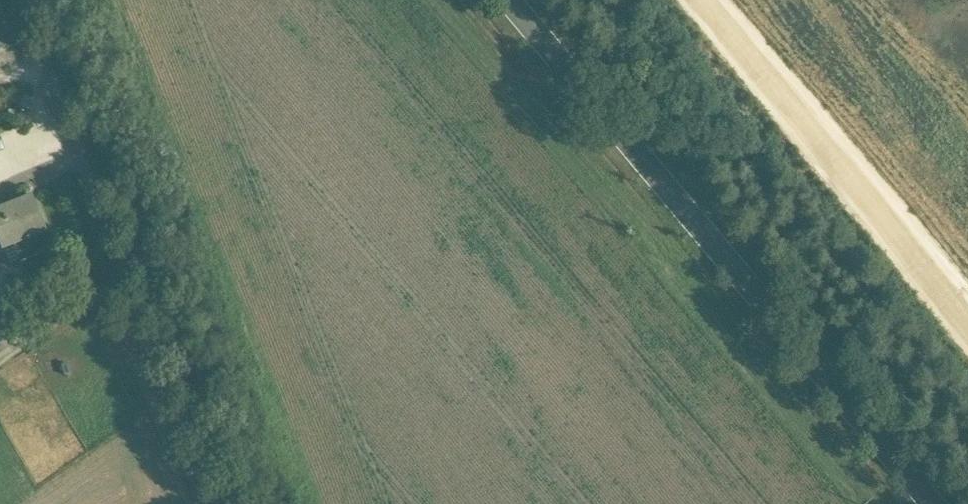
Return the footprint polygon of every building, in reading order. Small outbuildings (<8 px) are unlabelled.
[(13,44),(0,12),(0,49),(13,44)] [(0,242),(0,258),(8,255),(5,248),(4,248),(46,231),(33,198),(4,210),(3,209),(0,210),(0,237),(2,242),(0,242)]
